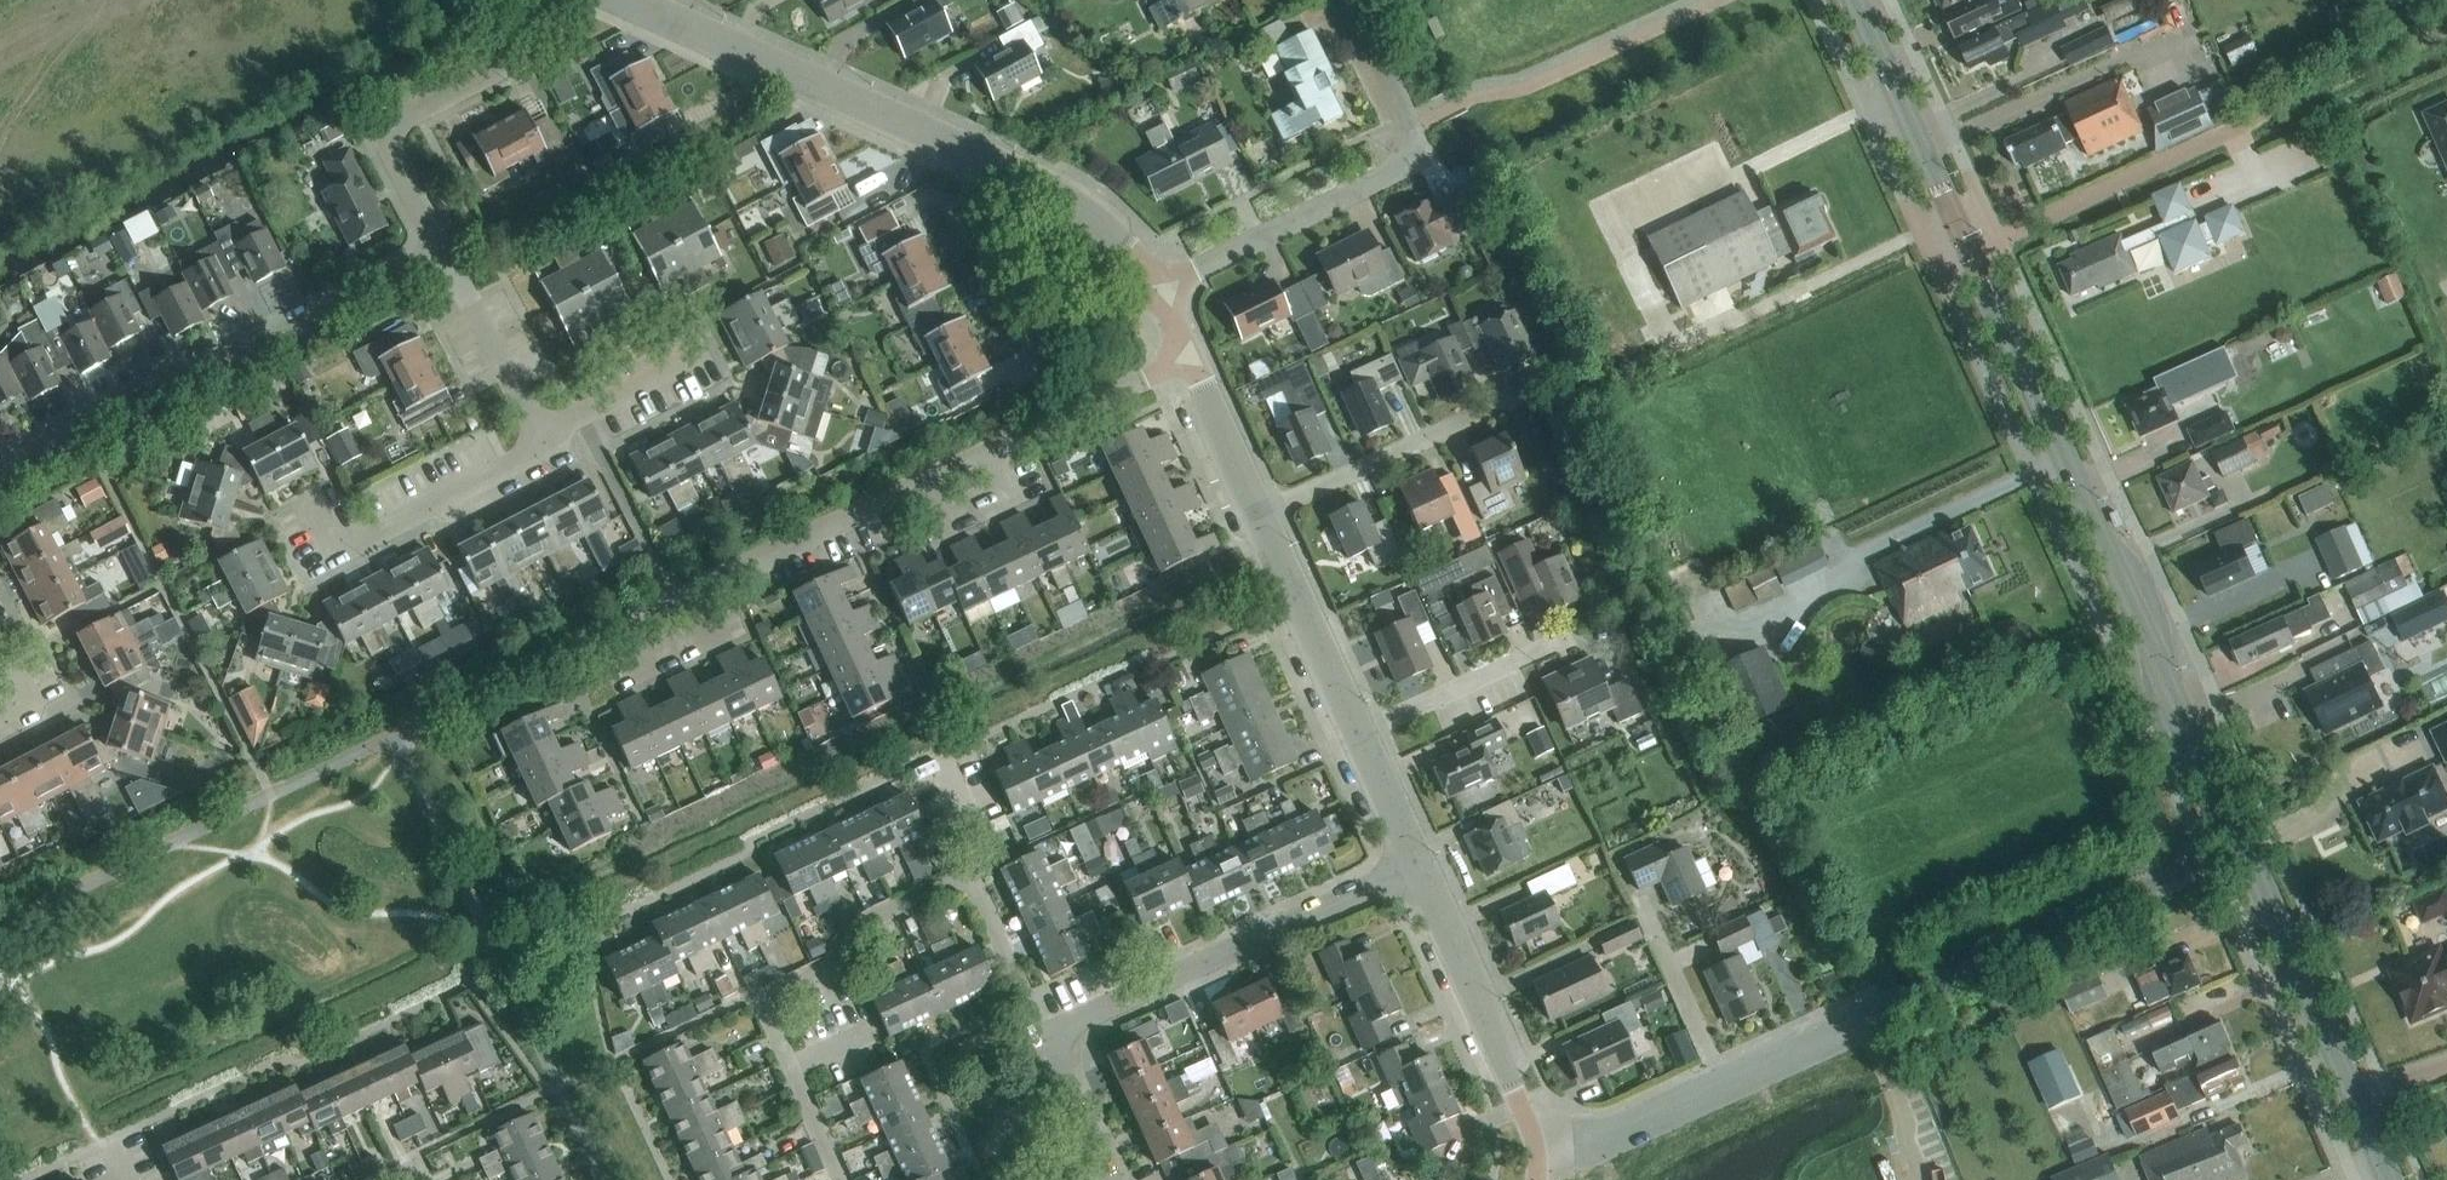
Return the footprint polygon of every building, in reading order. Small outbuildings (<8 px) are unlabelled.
[(829,23),(871,0),(817,0),(829,23)] [(954,3),(952,0),(911,0),(917,10),(887,26),(905,59),(951,33),(939,11),(954,3)] [(1217,0),(1167,0),(1167,1),(1151,9),(1161,29),(1217,0)] [(1945,9),(1963,0),(1940,0),(1945,9)] [(2015,13),(2022,10),(2017,0),(1986,0),(1983,2),(1982,0),(1975,0),(1944,14),(1957,41),(2015,13)] [(2036,0),(2033,0),(2025,4),(2029,13),(2040,8),(2036,0)] [(2111,6),(2117,20),(2153,5),(2151,0),(2125,0),(2111,6)] [(2020,42),(2064,21),(2063,20),(2054,1),(2040,8),(2029,13),(1995,28),(1959,44),(1962,52),(1958,54),(1965,67),(1969,65),(1971,70),(1989,61),(1991,66),(2009,57),(2002,42),(2017,35),(2020,42)] [(1013,6),(999,14),(1008,31),(1023,23),(1013,6)] [(1028,53),(1042,45),(1029,21),(998,39),(1006,53),(976,69),(994,101),(1040,76),(1028,53)] [(2092,56),(2115,44),(2107,26),(2083,38),(2092,56)] [(1322,126),(1342,117),(1327,89),(1337,84),(1309,30),(1275,47),(1288,72),(1284,75),(1297,102),(1271,115),(1284,140),(1320,122),(1322,126)] [(2254,47),(2228,59),(2235,73),(2260,61),(2254,47)] [(626,52),(594,69),(590,71),(603,95),(602,100),(610,115),(625,107),(624,106),(663,85),(650,59),(634,67),(626,52)] [(1191,61),(1165,73),(1173,90),(1199,78),(1191,61)] [(565,103),(581,97),(567,65),(552,72),(565,103)] [(2089,156),(2142,132),(2120,78),(2065,103),(2070,114),(2054,121),(2053,120),(2005,143),(2016,165),(2023,162),(2026,168),(2067,149),(2065,145),(2080,138),(2089,156)] [(1115,80),(1103,80),(1104,97),(1116,97),(1115,80)] [(677,112),(663,85),(624,106),(625,107),(631,120),(623,124),(638,152),(670,135),(662,120),(677,112)] [(2197,87),(2147,108),(2162,141),(2211,120),(2197,87)] [(2427,115),(2445,156),(2443,157),(2446,167),(2446,106),(2427,115)] [(525,109),(498,123),(518,162),(532,155),(537,163),(564,149),(547,117),(532,124),(525,109)] [(336,123),(324,130),(331,143),(343,137),(336,123)] [(518,162),(498,123),(471,137),(480,152),(465,160),(482,192),(509,178),(505,169),(518,162)] [(1192,177),(1227,159),(1209,123),(1172,142),(1174,144),(1141,161),(1148,175),(1150,174),(1161,196),(1193,181),(1192,177)] [(786,168),(794,182),(833,161),(819,135),(803,143),(796,128),(763,145),(778,172),(786,168)] [(311,139),(302,143),(304,148),(313,144),(311,139)] [(349,246),(386,226),(370,195),(372,194),(349,149),(323,162),(336,186),(322,194),(349,246)] [(734,150),(716,161),(724,174),(742,164),(734,150)] [(604,155),(591,162),(599,177),(612,170),(604,155)] [(831,196),(847,187),(833,161),(794,182),(801,195),(792,200),(807,228),(839,211),(831,196)] [(207,186),(193,193),(199,203),(213,196),(207,186)] [(2137,273),(2128,251),(2161,238),(2175,271),(2178,272),(2209,259),(2210,256),(2206,245),(2217,240),(2218,242),(2220,243),(2243,234),(2244,231),(2234,209),(2231,208),(2209,217),(2208,220),(2209,222),(2198,227),(2197,225),(2194,224),(2192,225),(2187,214),(2190,213),(2191,210),(2181,187),(2178,186),(2156,196),(2155,199),(2165,223),(2124,241),(2121,235),(2070,257),(2072,260),(2059,266),(2072,297),(2097,286),(2099,289),(2137,273)] [(1449,238),(1475,225),(1458,192),(1432,205),(1430,201),(1396,218),(1417,262),(1452,244),(1449,238)] [(1811,250),(1835,239),(1823,212),(1825,206),(1821,198),(1815,195),(1814,193),(1794,203),(1793,201),(1756,218),(1743,192),(1647,239),(1681,309),(1777,262),(1776,260),(1791,253),(1796,263),(1813,255),(1811,250)] [(694,203),(692,204),(673,214),(664,197),(654,202),(676,245),(707,230),(694,203)] [(676,245),(654,202),(644,207),(653,224),(632,236),(646,261),(676,245)] [(170,206),(157,213),(163,223),(176,216),(170,206)] [(907,243),(899,228),(891,213),(859,229),(866,245),(858,249),(870,273),(876,275),(890,268),(897,282),(936,262),(923,235),(907,243)] [(283,269),(264,231),(258,220),(240,229),(237,222),(214,233),(219,242),(218,242),(231,269),(234,274),(247,267),(255,284),(283,269)] [(721,256),(707,230),(676,245),(700,290),(709,284),(700,267),(721,256)] [(122,231),(109,238),(123,263),(136,257),(122,231)] [(2070,234),(2074,244),(2081,241),(2076,231),(2070,234)] [(106,234),(90,243),(91,244),(97,257),(113,248),(107,236),(106,234)] [(1339,293),(1356,284),(1361,294),(1365,296),(1367,297),(1372,296),(1390,286),(1404,279),(1389,249),(1376,255),(1365,234),(1320,256),(1339,293)] [(781,235),(763,245),(774,267),(792,257),(781,235)] [(220,274),(231,269),(218,242),(197,253),(202,264),(184,273),(188,282),(196,296),(190,299),(198,314),(231,296),(220,274)] [(572,245),(561,250),(584,294),(615,277),(602,251),(581,262),(572,245)] [(700,290),(676,245),(646,261),(660,288),(681,277),(690,294),(700,290)] [(584,294),(561,250),(552,255),(561,272),(540,283),(554,310),(584,294)] [(64,259),(52,265),(59,279),(71,273),(64,259)] [(950,288),(936,262),(897,282),(904,296),(895,300),(909,327),(941,311),(934,296),(950,288)] [(1462,268),(1460,272),(1462,277),(1467,279),(1472,276),(1473,272),(1471,267),(1466,265),(1462,268)] [(2407,297),(2397,274),(2379,282),(2388,305),(2407,297)] [(609,315),(630,304),(615,277),(584,294),(608,338),(617,332),(609,315)] [(1312,277),(1300,283),(1314,312),(1326,306),(1312,277)] [(91,310),(96,319),(103,333),(98,337),(105,351),(139,333),(130,317),(142,311),(125,279),(104,290),(110,301),(91,310)] [(1292,322),(1314,312),(1300,283),(1279,294),(1272,280),(1224,304),(1242,340),(1289,316),(1292,322)] [(196,296),(188,282),(164,294),(159,284),(137,294),(152,321),(163,315),(175,337),(202,322),(198,314),(190,299),(196,296)] [(1411,287),(1398,293),(1405,308),(1418,302),(1411,287)] [(608,338),(584,294),(554,310),(568,336),(589,325),(598,342),(608,338)] [(732,341),(794,309),(788,299),(767,310),(759,294),(719,315),(732,341)] [(54,297),(33,308),(39,319),(59,358),(70,353),(81,374),(110,360),(105,351),(98,337),(103,333),(96,319),(72,331),(66,321),(54,297)] [(817,300),(799,310),(805,321),(823,312),(817,300)] [(799,320),(794,309),(732,341),(746,368),(761,360),(782,349),(786,347),(778,331),(799,320)] [(1500,372),(1534,357),(1513,311),(1497,318),(1493,309),(1462,323),(1474,350),(1487,344),(1500,372)] [(949,325),(941,311),(909,327),(923,354),(932,350),(939,364),(978,344),(964,317),(949,325)] [(20,334),(0,355),(6,366),(13,380),(19,378),(26,392),(31,401),(59,386),(48,364),(59,358),(39,319),(18,330),(20,334)] [(1459,353),(1472,347),(1461,321),(1447,328),(1452,338),(1420,353),(1416,342),(1396,351),(1411,385),(1430,377),(1441,400),(1474,385),(1459,353)] [(1328,328),(1328,334),(1331,338),(1337,338),(1341,335),(1342,329),(1338,325),(1332,324),(1328,328)] [(2277,332),(2277,338),(2281,343),(2287,344),(2292,340),(2292,333),(2288,328),(2282,328),(2277,332)] [(395,331),(363,348),(353,354),(366,377),(372,379),(387,371),(394,385),(433,365),(419,338),(403,346),(395,331)] [(1312,354),(1329,346),(1324,336),(1307,345),(1312,354)] [(976,378),(992,370),(978,344),(939,364),(946,378),(937,382),(952,410),(984,393),(976,378)] [(818,348),(786,347),(782,349),(761,360),(767,374),(774,376),(769,394),(811,408),(824,412),(832,383),(820,379),(809,376),(818,348)] [(26,392),(19,378),(13,380),(6,366),(0,355),(0,354),(0,406),(26,392)] [(1375,392),(1402,379),(1390,354),(1350,373),(1357,388),(1344,394),(1363,435),(1390,423),(1375,392)] [(2201,359),(2183,367),(2155,380),(2159,388),(2145,394),(2147,399),(2129,407),(2134,419),(2134,423),(2137,430),(2140,432),(2142,436),(2177,420),(2169,402),(2212,383),(2201,359)] [(1303,363),(1274,376),(1284,398),(1313,385),(1303,363)] [(447,391),(433,365),(394,385),(401,399),(393,403),(407,431),(439,414),(431,399),(447,391)] [(301,366),(291,371),(298,384),(308,379),(301,366)] [(1325,412),(1313,385),(1284,398),(1293,418),(1279,425),(1298,465),(1328,452),(1312,418),(1325,412)] [(756,411),(743,418),(754,439),(767,432),(770,426),(815,440),(824,412),(811,408),(769,394),(763,413),(756,411)] [(246,395),(234,401),(237,407),(244,419),(256,413),(249,400),(246,395)] [(754,439),(743,418),(735,403),(708,417),(751,499),(762,494),(751,473),(740,452),(756,443),(754,439)] [(870,410),(865,424),(882,428),(886,415),(870,410)] [(2236,431),(2227,411),(2187,429),(2196,449),(2236,431)] [(296,427),(306,445),(318,439),(305,413),(293,420),(296,427)] [(269,414),(259,419),(291,480),(317,466),(296,427),(281,435),(269,414)] [(911,419),(899,425),(905,438),(927,427),(920,414),(911,419)] [(751,499),(708,417),(682,431),(703,470),(719,462),(741,504),(751,499)] [(291,480),(259,419),(248,424),(260,446),(244,454),(246,458),(257,480),(265,494),(291,480)] [(2276,421),(2259,429),(2263,438),(2280,430),(2276,421)] [(867,427),(862,442),(876,446),(881,431),(867,427)] [(1113,473),(1171,446),(1165,434),(1147,443),(1140,429),(1101,447),(1113,473)] [(2263,438),(2259,429),(2243,437),(2249,450),(2265,443),(2263,438)] [(344,430),(329,438),(343,464),(358,456),(344,430)] [(688,478),(703,470),(682,431),(656,444),(695,519),(706,514),(699,500),(688,478)] [(773,434),(769,447),(786,453),(790,440),(773,434)] [(1506,486),(1523,478),(1504,436),(1472,451),(1486,481),(1469,490),(1483,520),(1514,505),(1506,486)] [(2224,478),(2255,465),(2243,438),(2212,452),(2224,478)] [(695,519),(656,444),(630,458),(651,498),(667,489),(678,511),(685,524),(695,519)] [(1176,457),(1171,446),(1113,473),(1125,498),(1164,479),(1158,466),(1176,457)] [(246,458),(244,454),(226,447),(218,468),(197,462),(188,490),(232,503),(237,486),(244,487),(257,480),(246,458)] [(2211,476),(2202,480),(2193,461),(2158,479),(2174,514),(2210,497),(2208,491),(2216,487),(2211,476)] [(1433,469),(1398,486),(1419,531),(1451,516),(1460,535),(1468,531),(1472,540),(1480,536),(1451,474),(1438,480),(1433,469)] [(1069,477),(1059,482),(1064,492),(1074,487),(1069,477)] [(94,478),(74,488),(84,507),(104,497),(94,478)] [(1137,523),(1194,496),(1189,484),(1171,493),(1164,479),(1125,498),(1137,523)] [(589,482),(563,496),(584,536),(595,557),(605,552),(594,530),(610,522),(589,482)] [(2326,486),(2299,499),(2307,516),(2334,504),(2326,486)] [(226,522),(232,503),(188,490),(180,519),(213,529),(211,536),(218,549),(240,538),(232,524),(226,522)] [(1059,519),(1045,526),(1064,565),(1090,553),(1062,495),(1050,501),(1059,519)] [(584,536),(563,496),(537,509),(569,571),(579,565),(568,544),(584,536)] [(1200,507),(1194,496),(1137,523),(1149,548),(1188,529),(1182,516),(1200,507)] [(48,537),(69,526),(56,500),(13,522),(21,537),(2,547),(16,573),(56,552),(48,537)] [(1375,566),(1401,553),(1386,519),(1372,526),(1361,502),(1329,517),(1349,559),(1368,550),(1375,566)] [(569,571),(537,509),(511,523),(532,563),(547,555),(558,576),(569,571)] [(1023,514),(1011,519),(1039,577),(1050,572),(1058,589),(1072,582),(1064,565),(1045,526),(1032,532),(1023,514)] [(123,517),(106,526),(114,542),(131,533),(123,517)] [(1039,577),(1011,519),(1000,525),(1009,543),(995,549),(1014,589),(1039,577)] [(2256,578),(2243,549),(2258,543),(2249,522),(2217,536),(2226,555),(2197,567),(2211,598),(2256,578)] [(532,563),(511,523),(485,536),(517,598),(528,592),(516,571),(532,563)] [(2354,524),(2345,528),(2362,567),(2372,563),(2354,524)] [(2362,567),(2345,528),(2318,540),(2335,579),(2362,567)] [(1161,573),(1218,546),(1213,534),(1194,543),(1188,529),(1149,548),(1161,573)] [(1957,594),(1994,576),(1973,529),(1949,541),(1946,533),(1876,566),(1896,608),(1898,607),(1907,627),(1961,602),(1957,594)] [(517,598),(485,536),(458,550),(479,590),(495,582),(506,603),(509,610),(500,615),(504,624),(525,614),(517,598)] [(1014,589),(995,549),(982,556),(973,538),(961,543),(989,600),(1014,589)] [(1545,615),(1580,599),(1560,556),(1540,566),(1528,540),(1499,554),(1511,581),(1526,573),(1545,615)] [(1818,540),(1776,559),(1747,572),(1761,602),(1790,589),(1788,585),(1830,565),(1818,540)] [(62,562),(83,551),(77,541),(56,552),(16,573),(30,599),(70,578),(62,562)] [(233,588),(274,567),(260,541),(220,562),(228,577),(207,589),(212,599),(233,588)] [(160,542),(152,547),(160,562),(168,557),(160,542)] [(989,600),(961,543),(950,548),(959,566),(946,573),(944,573),(958,602),(963,613),(989,600)] [(1487,546),(1463,557),(1472,577),(1496,566),(1487,546)] [(428,549),(401,563),(434,624),(444,618),(433,597),(449,588),(428,549)] [(605,552),(595,557),(604,576),(619,568),(609,549),(605,552)] [(944,573),(946,573),(941,562),(927,568),(918,550),(906,556),(934,613),(958,602),(944,573)] [(934,613),(906,556),(895,561),(904,579),(890,586),(908,625),(934,613)] [(434,624),(401,563),(375,576),(397,616),(412,608),(423,629),(434,624)] [(2394,563),(2347,585),(2359,613),(2407,588),(2394,563)] [(793,593),(805,619),(845,600),(838,587),(856,578),(851,566),(793,593)] [(288,593),(274,567),(233,588),(212,599),(218,610),(239,599),(248,614),(273,601),(288,593)] [(1448,587),(1439,568),(1415,578),(1424,598),(1448,587)] [(1494,608),(1507,602),(1495,575),(1470,587),(1476,599),(1453,609),(1472,649),(1505,633),(1494,608)] [(381,624),(397,616),(375,576),(350,590),(382,651),(388,662),(389,661),(393,669),(402,665),(393,646),(381,624)] [(43,625),(105,593),(99,582),(78,593),(70,578),(30,599),(43,625)] [(1723,592),(1735,612),(1755,599),(1743,580),(1723,592)] [(207,589),(197,594),(203,604),(212,599),(207,589)] [(1388,589),(1370,597),(1376,609),(1393,601),(1388,589)] [(382,651),(350,590),(323,604),(331,619),(342,640),(345,644),(360,636),(372,657),(382,651)] [(1397,683),(1432,667),(1414,628),(1428,622),(1414,591),(1397,598),(1407,620),(1375,635),(1397,683)] [(2312,628),(2332,619),(2321,595),(2309,600),(2311,606),(2303,610),(2303,609),(2283,618),(2231,642),(2242,667),(2294,643),(2293,640),(2313,630),(2312,628)] [(1080,599),(1056,611),(1064,627),(1088,616),(1080,599)] [(817,644),(875,616),(869,605),(851,614),(845,600),(805,619),(817,644)] [(284,670),(297,627),(278,621),(280,614),(273,601),(248,614),(241,630),(263,637),(255,661),(284,670)] [(2426,613),(2394,628),(2410,661),(2443,647),(2426,613)] [(92,661),(154,629),(148,619),(127,630),(119,614),(79,635),(92,661)] [(201,614),(188,621),(198,639),(210,632),(201,614)] [(880,628),(875,616),(817,644),(829,669),(868,650),(862,637),(880,628)] [(173,619),(154,629),(154,630),(159,640),(179,630),(173,619)] [(329,647),(342,640),(331,619),(318,626),(315,632),(297,627),(284,670),(312,678),(322,645),(329,647)] [(769,620),(756,626),(761,637),(762,639),(765,638),(776,633),(769,620)] [(162,670),(150,645),(159,640),(154,630),(154,629),(92,661),(106,688),(110,686),(131,675),(146,667),(162,670)] [(776,633),(765,638),(769,648),(780,642),(776,633)] [(2308,691),(2306,692),(2326,734),(2328,733),(2327,732),(2380,706),(2381,707),(2382,707),(2369,678),(2385,670),(2371,641),(2341,656),(2349,673),(2308,693),(2308,691)] [(1790,705),(1763,646),(1715,668),(1742,727),(1790,705)] [(740,648),(729,653),(756,711),(782,698),(763,659),(749,666),(740,648)] [(841,694),(898,666),(893,655),(875,664),(868,650),(829,669),(841,694)] [(325,653),(321,667),(333,671),(338,657),(325,653)] [(756,711),(729,653),(717,658),(726,677),(712,683),(731,722),(756,711)] [(1194,711),(1260,680),(1248,654),(1202,675),(1210,692),(1204,695),(1203,693),(1189,699),(1194,711)] [(885,686),(904,678),(898,666),(841,694),(853,719),(892,701),(885,686)] [(1618,723),(1642,712),(1627,679),(1604,689),(1593,666),(1567,678),(1564,672),(1544,681),(1566,728),(1611,707),(1618,723)] [(941,668),(925,675),(931,689),(948,682),(941,668)] [(731,722),(712,683),(699,690),(690,671),(679,677),(706,734),(731,722)] [(138,688),(137,687),(131,675),(110,686),(117,699),(123,701),(117,720),(160,733),(169,705),(136,695),(138,688)] [(706,734),(679,677),(667,682),(676,700),(662,707),(681,746),(706,734)] [(1273,707),(1260,680),(1194,711),(1200,723),(1214,717),(1213,714),(1219,712),(1226,728),(1273,707)] [(314,682),(308,703),(321,707),(327,686),(314,682)] [(245,691),(228,698),(255,751),(271,719),(259,716),(245,691)] [(1131,691),(1120,696),(1146,752),(1151,763),(1178,751),(1173,740),(1155,700),(1139,708),(1131,691)] [(681,746),(662,707),(649,713),(640,695),(629,700),(656,758),(681,746)] [(1146,752),(1120,696),(1109,701),(1117,718),(1102,725),(1120,765),(1146,752)] [(656,758),(629,700),(617,706),(626,724),(612,731),(630,770),(656,758)] [(501,731),(513,757),(552,738),(546,724),(564,716),(559,704),(501,731)] [(1177,705),(1167,710),(1171,719),(1181,715),(1177,705)] [(1219,764),(1285,734),(1273,707),(1226,728),(1234,745),(1228,748),(1227,746),(1213,752),(1219,764)] [(1120,765),(1102,725),(1086,732),(1079,715),(1068,720),(1094,777),(1120,765)] [(151,762),(160,733),(117,720),(111,738),(105,736),(92,743),(103,765),(116,758),(118,751),(151,762)] [(1094,777),(1068,720),(1057,725),(1064,742),(1049,749),(1067,789),(1094,777)] [(1484,755),(1506,745),(1495,720),(1464,734),(1470,747),(1432,764),(1447,797),(1494,776),(1484,755)] [(2433,732),(2446,762),(2446,725),(2433,732)] [(1545,726),(1528,735),(1538,758),(1556,750),(1545,726)] [(103,765),(92,743),(84,729),(58,743),(90,804),(101,799),(89,777),(105,769),(103,765)] [(467,731),(456,736),(462,749),(473,744),(467,731)] [(1297,760),(1285,734),(1219,764),(1224,775),(1238,769),(1237,767),(1243,764),(1251,781),(1297,760)] [(1627,738),(1633,751),(1641,748),(1635,734),(1627,738)] [(808,737),(802,741),(806,750),(813,746),(808,737)] [(525,782),(583,754),(577,743),(559,752),(552,738),(513,757),(525,782)] [(1067,789),(1049,749),(1034,756),(1026,740),(1015,745),(1041,801),(1067,789)] [(90,804),(58,743),(32,756),(53,796),(68,788),(79,810),(90,804)] [(1041,801),(1015,745),(1004,750),(1012,767),(996,774),(1014,813),(1041,801)] [(771,751),(758,758),(763,770),(777,763),(771,751)] [(1199,758),(1197,759),(1202,770),(1204,769),(1216,764),(1210,753),(1199,758)] [(588,766),(583,754),(525,782),(537,807),(548,802),(547,801),(575,788),(575,787),(576,787),(570,774),(588,766)] [(53,796),(32,756),(6,770),(38,831),(49,826),(37,804),(53,796)] [(2434,767),(2404,782),(2404,781),(2390,788),(2360,803),(2379,842),(2406,829),(2409,835),(2428,825),(2426,820),(2446,809),(2446,795),(2434,767)] [(6,770),(0,773),(0,823),(0,824),(16,815),(28,837),(38,831),(6,770)] [(1196,773),(1178,782),(1185,797),(1203,789),(1196,773)] [(1558,779),(1564,792),(1574,787),(1568,774),(1558,779)] [(180,792),(142,781),(154,805),(180,792)] [(560,826),(617,799),(612,788),(593,797),(587,782),(576,787),(575,787),(575,788),(547,801),(548,802),(560,826)] [(1173,782),(1157,789),(1163,801),(1178,794),(1173,782)] [(1215,791),(1214,792),(1219,805),(1221,804),(1226,802),(1235,798),(1229,785),(1215,791)] [(907,794),(880,807),(898,847),(907,865),(918,860),(909,841),(925,834),(907,794)] [(101,799),(90,804),(97,819),(108,813),(101,799)] [(604,819),(623,811),(617,799),(560,826),(572,852),(611,833),(604,819)] [(1279,805),(1288,824),(1288,823),(1306,863),(1333,851),(1327,838),(1320,823),(1319,821),(1315,811),(1299,819),(1290,800),(1279,805)] [(1527,839),(1521,824),(1510,801),(1482,814),(1488,827),(1466,837),(1472,851),(1476,849),(1488,876),(1520,861),(1520,860),(1530,856),(1523,841),(1527,839)] [(90,804),(79,810),(87,824),(97,819),(90,804)] [(658,804),(645,811),(651,823),(664,816),(658,804)] [(898,847),(880,807),(854,819),(881,878),(892,873),(883,854),(898,847)] [(1288,823),(1288,824),(1272,831),(1264,812),(1252,817),(1280,875),(1306,863),(1288,823)] [(1333,814),(1319,821),(1320,823),(1327,838),(1341,832),(1333,814)] [(994,833),(1010,826),(1005,815),(989,822),(994,833)] [(1102,815),(1084,823),(1091,836),(1108,828),(1102,815)] [(1280,875),(1252,817),(1242,822),(1251,841),(1235,848),(1253,887),(1280,875)] [(881,878),(854,819),(828,832),(846,871),(862,864),(870,883),(881,878)] [(1084,823),(1070,830),(1077,846),(1092,840),(1091,836),(1084,823)] [(846,871),(828,832),(801,844),(829,902),(839,897),(831,879),(846,871)] [(1253,887),(1235,848),(1219,855),(1211,836),(1200,841),(1227,899),(1253,887)] [(1227,899),(1200,841),(1189,846),(1198,865),(1183,872),(1182,872),(1196,900),(1195,901),(1200,912),(1227,899)] [(829,902),(801,844),(775,857),(793,896),(809,889),(818,908),(829,902)] [(1625,860),(1639,890),(1661,879),(1673,906),(1715,886),(1703,860),(1693,865),(1685,848),(1664,858),(1658,845),(1625,860)] [(1182,872),(1183,872),(1177,861),(1161,868),(1153,849),(1142,854),(1169,913),(1195,901),(1196,900),(1182,872)] [(1014,897),(1072,869),(1067,859),(1048,868),(1041,852),(1001,870),(1014,897)] [(1169,913),(1142,854),(1131,859),(1140,878),(1124,885),(1142,925),(1169,913)] [(1100,856),(1084,864),(1091,878),(1107,871),(1100,856)] [(1548,897),(1577,884),(1568,864),(1526,884),(1533,898),(1500,913),(1516,945),(1560,925),(1548,897)] [(1077,880),(1072,869),(1014,897),(1026,923),(1065,905),(1058,889),(1077,880)] [(793,896),(782,872),(772,877),(783,901),(793,896)] [(759,875),(732,887),(760,946),(770,941),(761,922),(777,914),(759,875)] [(783,901),(772,877),(762,881),(773,906),(783,901)] [(760,946),(732,887),(706,900),(725,939),(740,932),(749,951),(760,946)] [(2446,889),(2413,903),(2423,925),(2446,915),(2446,891),(2446,889)] [(725,939),(706,900),(679,912),(707,970),(718,965),(709,946),(725,939)] [(1038,950),(1097,922),(1091,911),(1073,920),(1065,905),(1026,923),(1038,950)] [(707,970),(679,912),(653,925),(658,936),(672,964),(673,964),(688,956),(696,975),(707,970)] [(1774,935),(1787,930),(1780,916),(1768,921),(1774,935)] [(1722,954),(1754,939),(1743,917),(1711,932),(1722,954)] [(1083,942),(1102,933),(1097,922),(1038,950),(1051,976),(1090,958),(1083,942)] [(1605,955),(1641,938),(1633,922),(1598,938),(1605,955)] [(677,975),(673,964),(672,964),(658,936),(632,948),(660,1006),(670,1001),(661,982),(677,975)] [(953,937),(942,942),(969,1000),(996,988),(978,948),(961,956),(953,937)] [(818,938),(804,945),(812,960),(825,954),(818,938)] [(1343,981),(1350,998),(1387,981),(1373,951),(1356,959),(1348,940),(1319,953),(1334,985),(1343,981)] [(969,1000),(942,942),(931,947),(940,966),(924,973),(942,1012),(969,1000)] [(660,1006),(632,948),(605,961),(624,1000),(640,993),(649,1011),(660,1006)] [(2392,971),(2413,1020),(2446,1006),(2446,954),(2443,955),(2441,950),(2392,971)] [(1729,1023),(1764,1007),(1740,956),(1705,973),(1729,1023)] [(2199,982),(2200,978),(2197,971),(2193,969),(2188,957),(2173,963),(2171,959),(2155,966),(2156,966),(2135,976),(2139,986),(2164,975),(2173,996),(2200,984),(2199,982)] [(1550,1020),(1607,993),(1590,958),(1534,984),(1550,1020)] [(942,1012),(924,973),(909,980),(900,961),(889,966),(916,1025),(942,1012)] [(769,965),(743,978),(750,992),(758,988),(776,980),(769,965)] [(916,1025),(889,966),(878,971),(887,990),(871,997),(889,1037),(916,1025)] [(2109,998),(2098,974),(2061,989),(2071,1014),(2109,998)] [(727,976),(716,982),(723,999),(735,993),(727,976)] [(1266,981),(1239,993),(1256,1030),(1282,1018),(1289,1033),(1303,1027),(1289,996),(1275,1002),(1266,981)] [(1384,1018),(1400,1010),(1387,981),(1350,998),(1358,1014),(1349,1018),(1364,1050),(1392,1037),(1384,1018)] [(1657,989),(1638,998),(1646,1014),(1664,1005),(1657,989)] [(1256,1030),(1239,993),(1212,1006),(1221,1027),(1208,1033),(1223,1064),(1236,1058),(1229,1042),(1256,1030)] [(709,996),(693,1003),(699,1014),(714,1007),(709,996)] [(1622,1037),(1642,1028),(1630,1002),(1602,1015),(1608,1028),(1567,1046),(1583,1082),(1632,1060),(1622,1037)] [(692,1005),(665,1018),(667,1022),(670,1029),(697,1016),(692,1005)] [(660,1006),(649,1011),(656,1027),(667,1022),(665,1018),(660,1006)] [(2145,1014),(2121,1025),(2125,1034),(2149,1023),(2145,1014)] [(1139,1018),(1122,1026),(1126,1033),(1143,1025),(1139,1018)] [(1108,1058),(1120,1085),(1157,1068),(1144,1041),(1160,1034),(1154,1020),(1143,1025),(1126,1033),(1123,1035),(1129,1048),(1108,1058)] [(2226,1049),(2230,1047),(2219,1021),(2184,1037),(2153,1051),(2163,1073),(2194,1059),(2198,1068),(2228,1054),(2226,1049)] [(463,1076),(478,1069),(479,1072),(500,1063),(482,1024),(463,1032),(461,1028),(434,1041),(461,1100),(462,1100),(469,1115),(479,1110),(463,1076)] [(628,1031),(612,1038),(615,1055),(617,1054),(629,1048),(635,1045),(628,1031)] [(2118,1110),(2145,1098),(2117,1035),(2090,1048),(2118,1110)] [(461,1100),(434,1041),(408,1053),(407,1053),(421,1082),(420,1082),(425,1093),(441,1086),(451,1105),(461,1100)] [(407,1053),(408,1053),(403,1042),(376,1054),(394,1094),(420,1082),(421,1082),(407,1053)] [(656,1088),(717,1060),(712,1049),(691,1059),(683,1043),(644,1062),(656,1088)] [(1401,1085),(1409,1101),(1445,1085),(1432,1055),(1415,1063),(1406,1044),(1378,1057),(1392,1089),(1401,1085)] [(394,1094),(376,1054),(350,1066),(368,1106),(394,1094)] [(2059,1054),(2028,1067),(2047,1111),(2078,1098),(2059,1054)] [(2137,1137),(2180,1118),(2177,1111),(2207,1098),(2208,1099),(2245,1082),(2234,1057),(2166,1088),(2168,1093),(2126,1112),(2137,1137)] [(722,1070),(717,1060),(656,1088),(668,1114),(708,1096),(701,1080),(722,1070)] [(854,1116),(913,1089),(901,1062),(861,1081),(868,1096),(850,1105),(854,1116)] [(368,1106),(350,1066),(323,1079),(342,1118),(368,1106)] [(1132,1111),(1194,1083),(1189,1072),(1164,1084),(1157,1068),(1120,1085),(1132,1111)] [(342,1118),(323,1079),(298,1091),(297,1091),(311,1122),(310,1122),(314,1131),(328,1125),(333,1136),(347,1129),(342,1118)] [(297,1091),(298,1091),(294,1082),(266,1094),(285,1134),(297,1128),(301,1137),(314,1131),(310,1122),(311,1122),(297,1091)] [(1189,1098),(1189,1096),(1198,1092),(1194,1083),(1132,1111),(1145,1137),(1181,1120),(1174,1105),(1189,1098)] [(1442,1122),(1459,1114),(1445,1085),(1409,1101),(1416,1118),(1407,1122),(1422,1154),(1451,1141),(1442,1122)] [(925,1116),(913,1089),(854,1116),(859,1127),(878,1118),(886,1134),(925,1116)] [(285,1134),(266,1094),(240,1106),(258,1146),(259,1146),(264,1156),(277,1150),(272,1140),(285,1134)] [(681,1141),(742,1112),(737,1102),(716,1112),(708,1096),(668,1114),(681,1141)] [(258,1146),(240,1106),(214,1119),(232,1158),(258,1146)] [(746,1123),(742,1112),(681,1141),(693,1167),(733,1149),(725,1133),(746,1123)] [(419,1114),(406,1120),(414,1136),(426,1130),(419,1114)] [(484,1169),(544,1141),(532,1115),(492,1133),(500,1149),(479,1159),(484,1169)] [(879,1169),(937,1142),(925,1116),(886,1134),(893,1149),(874,1158),(879,1169)] [(1190,1117),(1181,1120),(1145,1137),(1157,1164),(1178,1155),(1184,1168),(1195,1163),(1215,1153),(1228,1147),(1216,1122),(1196,1131),(1190,1117)] [(232,1158),(214,1119),(187,1131),(206,1171),(232,1158)] [(414,1136),(406,1120),(394,1126),(401,1142),(414,1136)] [(2248,1145),(2240,1125),(2211,1137),(2207,1129),(2140,1157),(2150,1179),(2240,1179),(2248,1177),(2236,1150),(2248,1145)] [(187,1131),(160,1143),(177,1179),(185,1179),(206,1171),(187,1131)] [(2098,1155),(2092,1139),(2069,1148),(2076,1164),(2098,1155)] [(544,1141),(484,1169),(489,1179),(510,1170),(515,1179),(530,1179),(557,1167),(544,1141)] [(937,1142),(879,1169),(884,1179),(903,1171),(907,1179),(925,1179),(949,1169),(937,1142)] [(1228,1147),(1215,1153),(1195,1163),(1201,1176),(1191,1179),(1222,1179),(1236,1173),(1236,1171),(1245,1160),(1237,1143),(1228,1147)] [(756,1170),(766,1165),(761,1154),(740,1164),(733,1149),(693,1167),(699,1179),(735,1179),(756,1170)] [(318,1172),(331,1166),(323,1150),(310,1156),(318,1172)] [(442,1152),(432,1157),(438,1170),(449,1165),(442,1152)] [(2109,1155),(2051,1179),(2052,1179),(2120,1179),(2109,1155)] [(375,1156),(362,1162),(369,1178),(382,1172),(375,1156)] [(1359,1176),(1374,1169),(1368,1156),(1353,1162),(1359,1176)] [(362,1162),(349,1168),(355,1179),(364,1179),(369,1178),(362,1162)] [(557,1167),(530,1179),(563,1179),(557,1167)] [(271,1175),(273,1179),(289,1179),(284,1169),(271,1175)] [(949,1169),(925,1179),(941,1179),(939,1174),(950,1169),(949,1169)] [(756,1170),(735,1179),(761,1179),(756,1170)]
